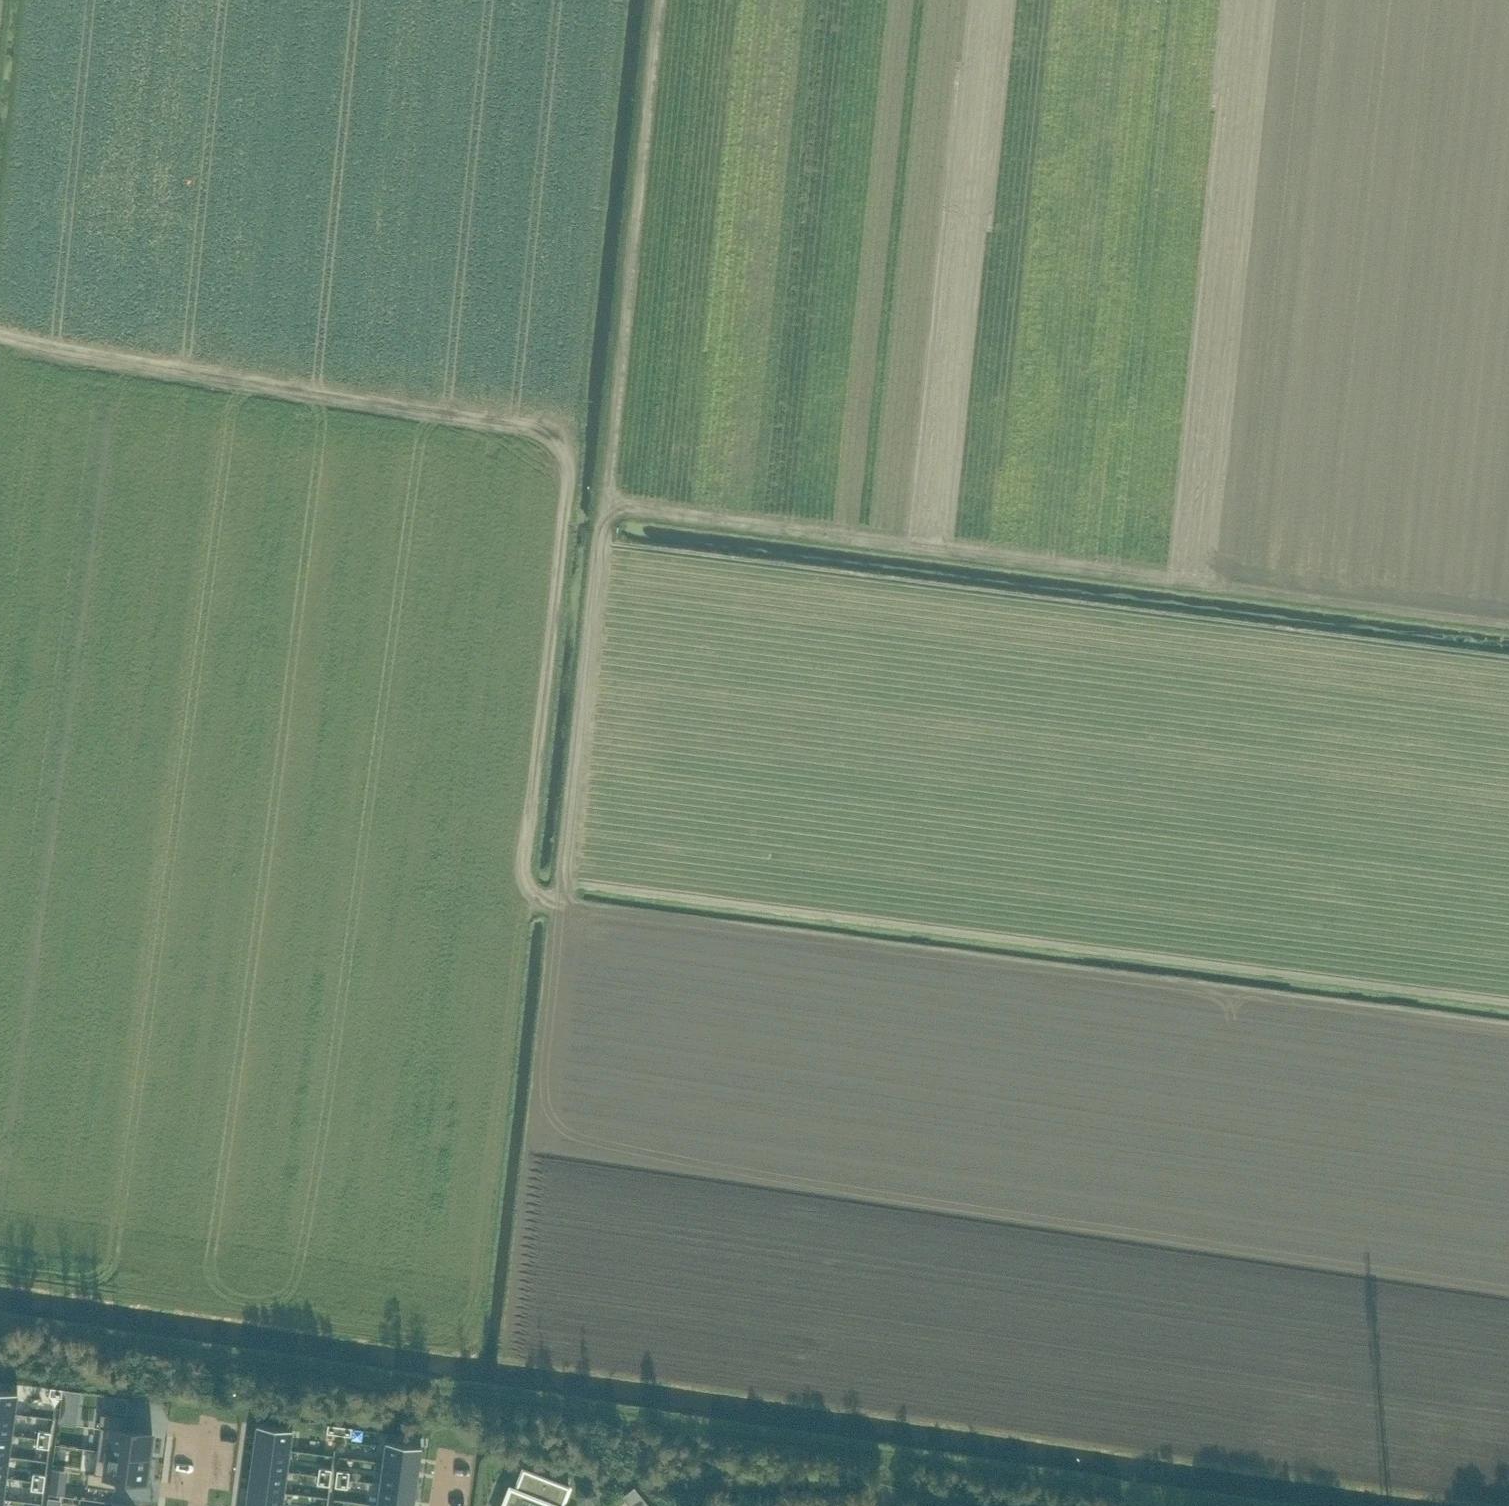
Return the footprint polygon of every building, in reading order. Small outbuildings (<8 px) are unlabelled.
[(51,1386),(50,1395),(62,1396),(63,1388),(51,1386)] [(16,1412),(20,1390),(0,1387),(0,1410),(16,1412)] [(16,1412),(0,1410),(0,1432),(13,1434),(16,1412)] [(98,1410),(95,1427),(111,1429),(108,1450),(153,1457),(154,1446),(152,1446),(154,1434),(127,1430),(129,1416),(98,1410)] [(255,1445),(291,1450),(294,1427),(258,1423),(255,1445)] [(328,1423),(327,1432),(339,1433),(340,1425),(328,1423)] [(340,1425),(339,1433),(351,1435),(352,1427),(340,1425)] [(39,1430),(38,1438),(50,1439),(51,1431),(39,1430)] [(13,1434),(0,1432),(0,1454),(10,1455),(13,1434)] [(38,1438),(37,1446),(49,1447),(50,1439),(38,1438)] [(383,1462),(419,1467),(422,1445),(386,1439),(383,1462)] [(288,1472),(291,1450),(255,1445),(252,1466),(288,1472)] [(90,1470),(87,1486),(119,1490),(121,1475),(147,1479),(149,1468),(149,1467),(151,1468),(153,1457),(108,1450),(105,1472),(90,1470)] [(10,1455),(0,1454),(0,1476),(7,1477),(10,1455)] [(416,1488),(419,1467),(383,1462),(380,1483),(416,1488)] [(285,1493),(288,1472),(252,1466),(249,1488),(285,1493)] [(320,1467),(319,1475),(331,1477),(332,1469),(320,1467)] [(570,1486),(524,1468),(516,1488),(510,1486),(503,1505),(562,1505),(570,1486)] [(338,1469),(337,1478),(349,1479),(350,1471),(338,1469)] [(33,1472),(32,1480),(45,1482),(46,1474),(33,1472)] [(319,1475),(318,1483),(330,1485),(331,1477),(319,1475)] [(337,1478),(336,1486),(348,1487),(349,1479),(337,1478)] [(32,1480),(31,1489),(44,1490),(45,1482),(32,1480)] [(416,1488),(380,1483),(377,1505),(385,1505),(414,1505),(416,1488)] [(623,1496),(631,1505),(650,1505),(634,1487),(623,1496)] [(285,1493),(249,1488),(247,1505),(283,1505),(285,1493)] [(47,1505),(60,1505),(60,1499),(48,1498),(47,1505)]
